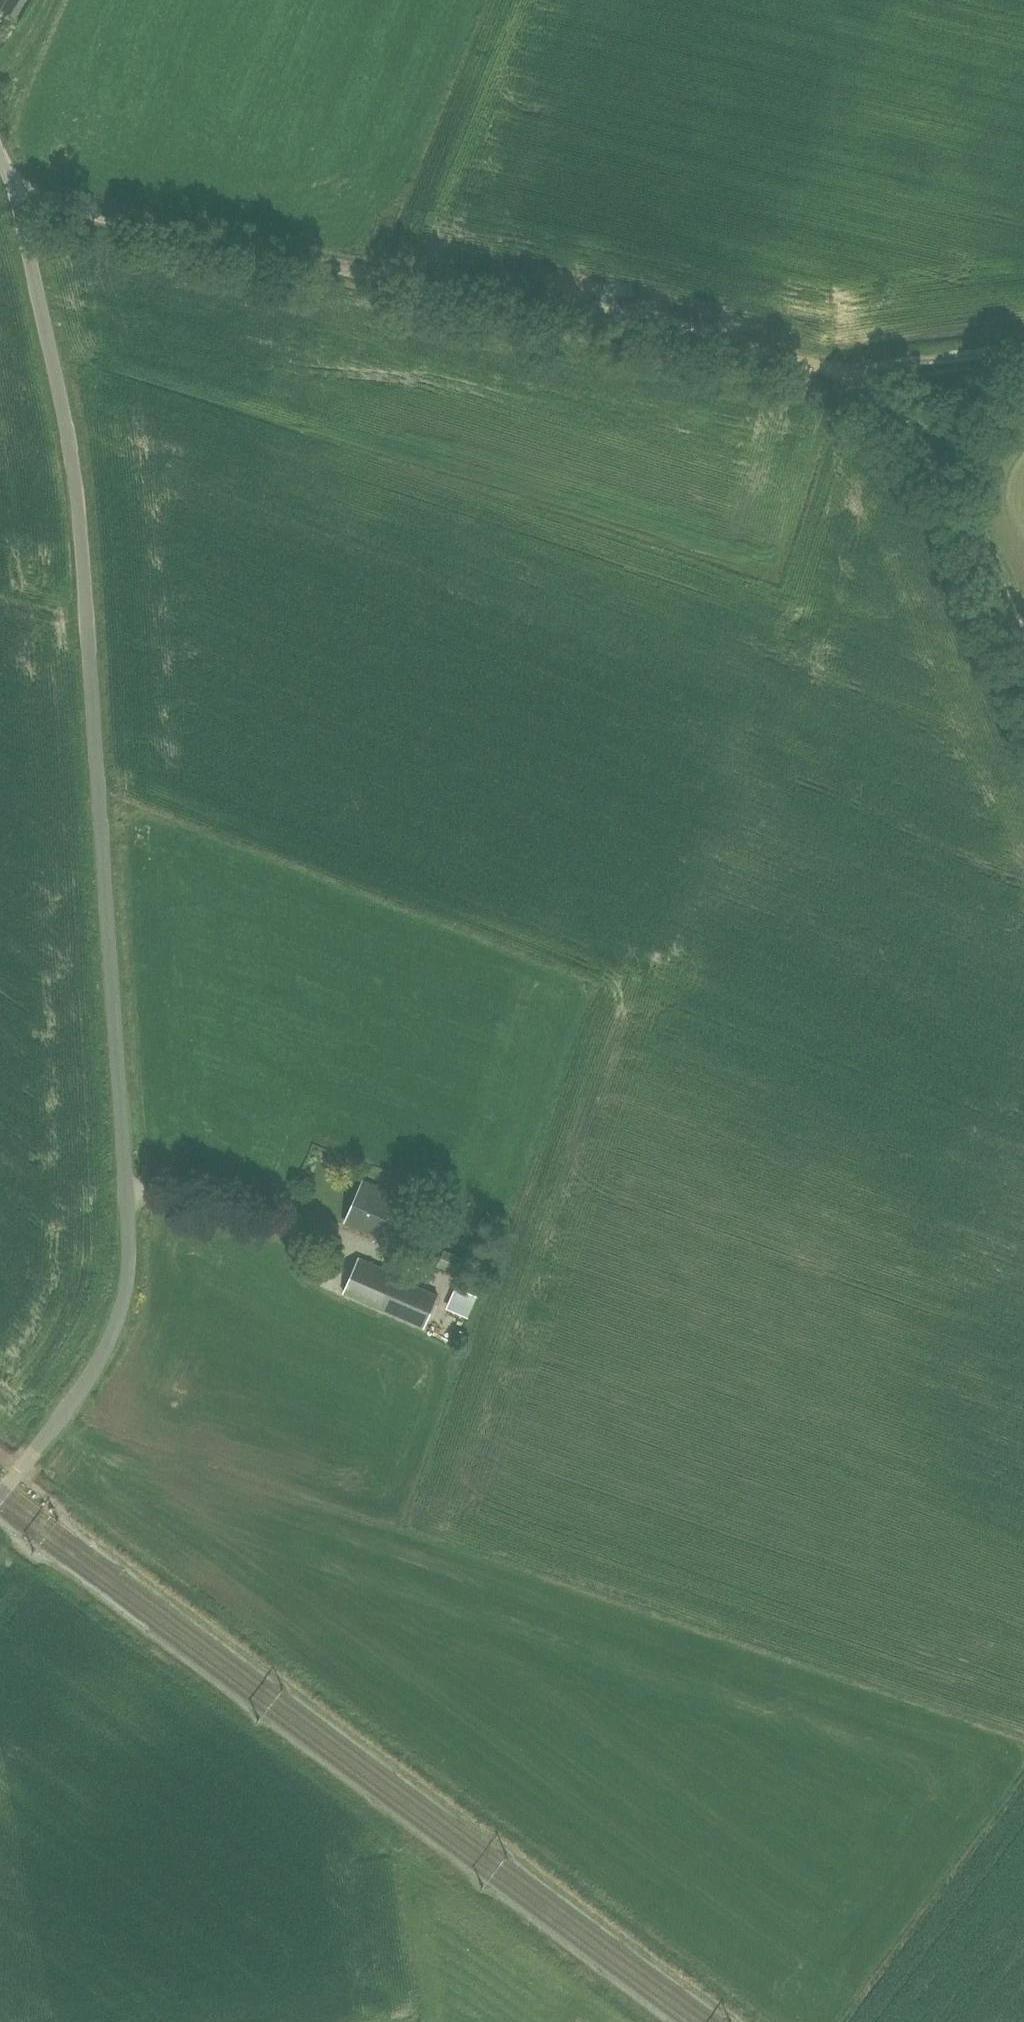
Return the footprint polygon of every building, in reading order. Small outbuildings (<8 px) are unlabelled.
[(15,13),(23,0),(0,0),(0,4),(15,13)] [(364,1180),(346,1222),(401,1246),(419,1204),(364,1180)] [(445,1249),(438,1266),(457,1274),(464,1258),(445,1249)] [(396,1271),(360,1256),(343,1292),(425,1328),(440,1294),(394,1274),(396,1271)] [(462,1289),(452,1310),(468,1317),(478,1296),(462,1289)]
